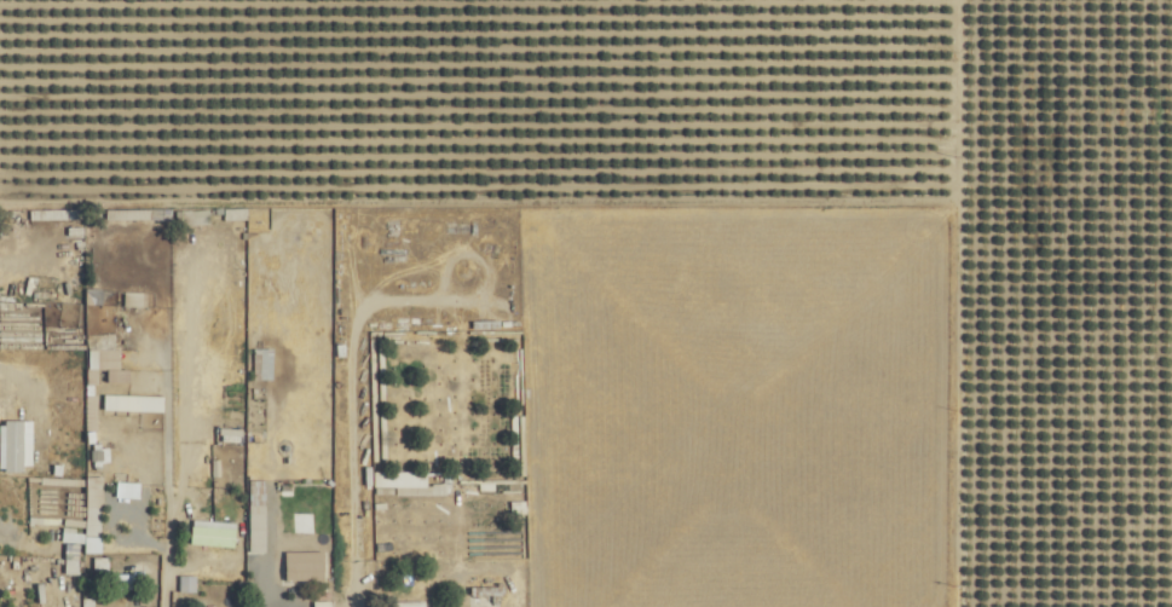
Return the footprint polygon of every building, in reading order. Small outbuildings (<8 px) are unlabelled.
[(108,380),(124,379),(122,346),(87,348),(88,369),(107,368),(108,380)] [(104,409),(165,410),(165,394),(105,393),(104,409)] [(34,419),(1,418),(0,468),(34,468),(34,419)] [(442,470),(373,468),(373,485),(442,486),(442,470)] [(86,534),(102,534),(103,475),(86,474),(86,534)] [(249,478),(250,551),(266,551),(266,478),(249,478)] [(140,496),(141,481),(117,480),(116,495),(140,496)] [(237,520),(192,519),(191,544),(236,544),(237,520)] [(324,549),(287,550),(288,578),(325,577),(324,549)] [(196,590),(196,574),(180,573),(179,589),(196,590)] [(437,605),(426,606),(426,598),(392,599),(393,606),(437,606),(437,605)]
